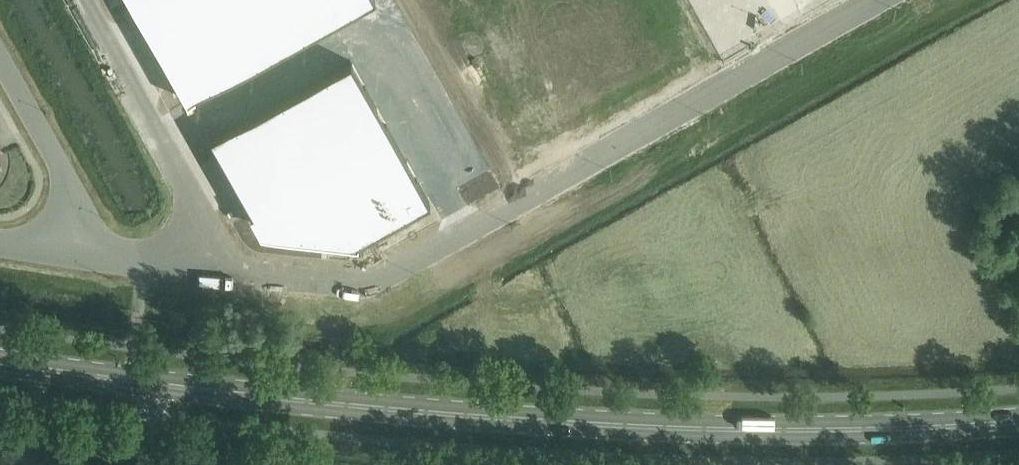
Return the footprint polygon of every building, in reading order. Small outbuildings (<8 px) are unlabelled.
[(191,103),(375,0),(134,0),(191,103)] [(351,59),(211,137),(263,230),(358,239),(429,199),(351,59)]
